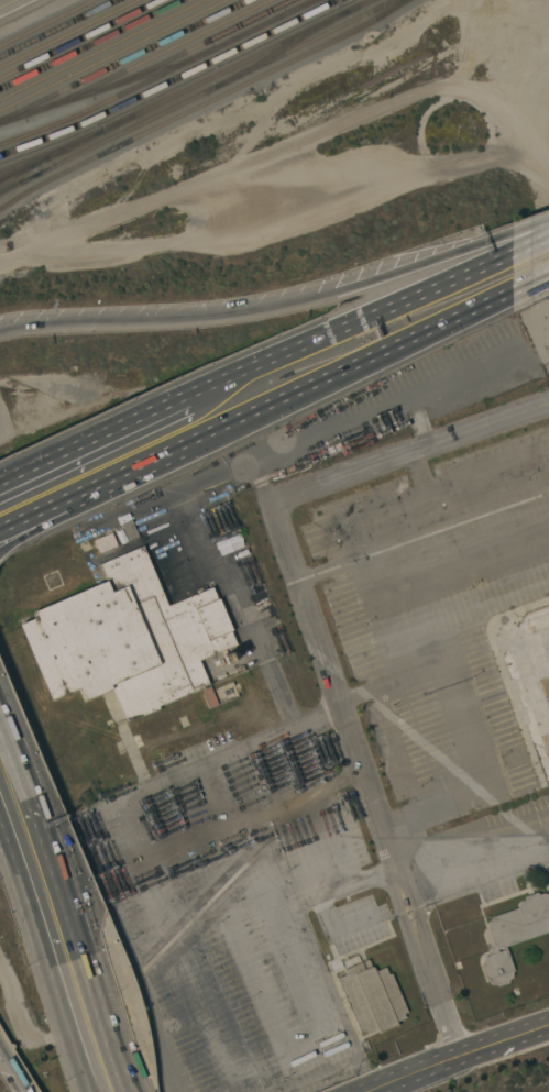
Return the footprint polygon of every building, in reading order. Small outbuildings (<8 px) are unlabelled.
[(131,520),(139,537),(128,541),(121,525),(131,520)] [(117,547),(99,553),(94,540),(111,533),(117,547)] [(73,596),(107,582),(99,564),(142,547),(167,606),(211,587),(217,600),(219,599),(232,631),(230,632),(235,646),(199,661),(209,685),(157,707),(158,709),(127,723),(112,690),(84,701),(79,688),(73,692),(52,701),(20,625),(34,619),(31,614),(73,596)] [(234,661),(226,664),(222,655),(231,652),(234,661)] [(530,662),(548,718),(548,656),(530,662)] [(200,691),(210,687),(217,705),(208,709),(200,691)] [(548,896),(548,932),(508,946),(506,947),(506,948),(514,970),(513,972),(512,972),(512,973),(512,977),(510,978),(508,980),(508,983),(507,984),(497,986),(496,986),(495,984),(493,984),(491,983),(488,981),(485,981),(480,964),(482,963),(482,962),(482,959),(482,958),(483,958),(484,957),(491,955),(488,949),(488,948),(490,946),(485,930),(486,927),(486,923),(490,920),(490,919),(490,917),(491,917),(517,907),(517,906),(517,904),(517,903),(518,902),(523,900),(524,897),(524,896),(537,893),(538,893),(539,893),(543,893),(545,893),(547,894),(548,895),(548,896)] [(345,975),(343,970),(367,960),(371,967),(372,967),(373,969),(375,972),(385,967),(388,975),(391,974),(407,1013),(403,1014),(405,1018),(396,1022),(397,1025),(378,1033),(377,1029),(367,1034),(365,1030),(359,1033),(337,979),(345,975)]
